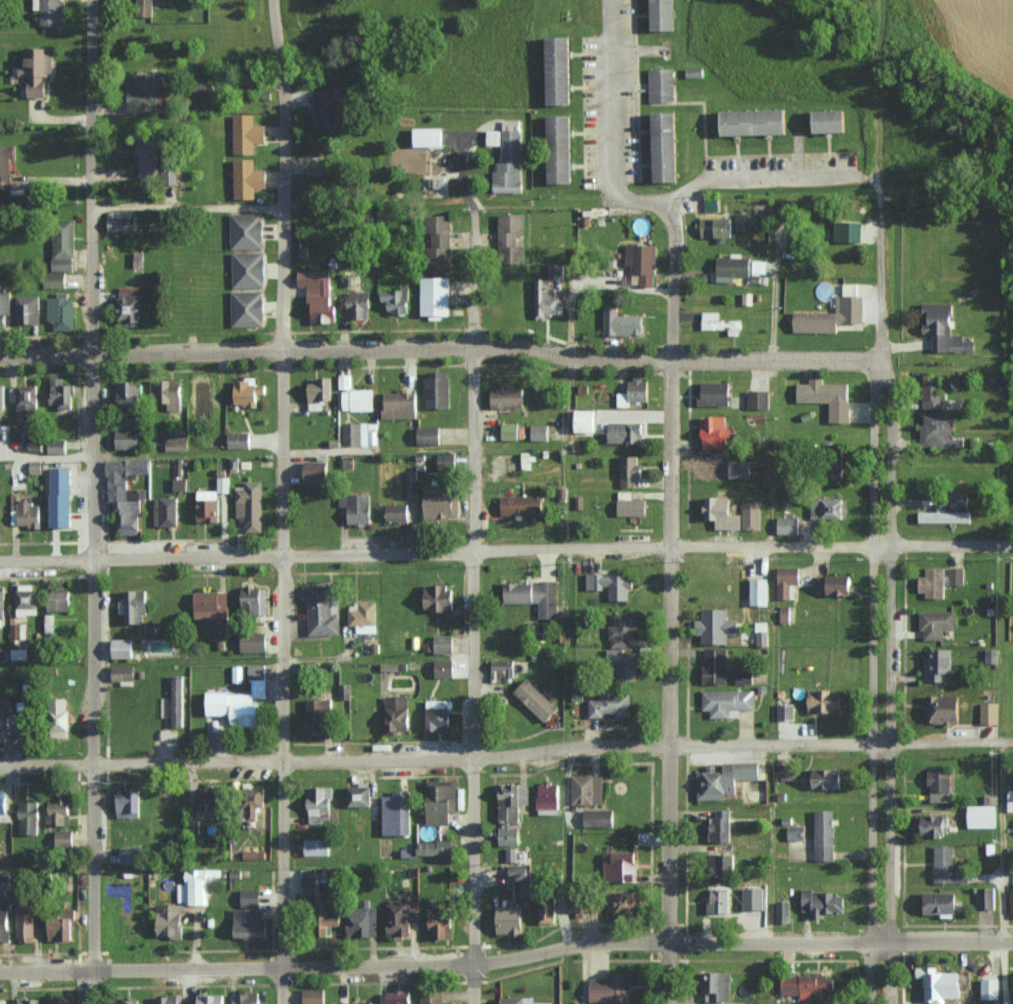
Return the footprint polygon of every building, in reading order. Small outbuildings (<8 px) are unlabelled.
[(61,26),(62,0),(34,0),(33,10),(40,10),(40,26),(61,26)] [(652,30),(678,30),(678,0),(652,0),(652,30)] [(547,39),(548,105),(574,105),(573,38),(547,39)] [(29,98),(46,98),(47,76),(53,76),(53,49),(27,49),(26,66),(20,66),(20,76),(29,77),(29,98)] [(685,77),(704,76),(703,68),(685,68),(685,77)] [(652,70),(652,101),(675,101),(675,70),(652,70)] [(129,86),(129,111),(161,112),(162,74),(137,73),(136,86),(129,86)] [(345,127),(344,90),(318,91),(319,103),(314,103),(315,127),(345,127)] [(726,112),(726,137),(791,135),(790,110),(726,112)] [(818,112),(818,133),(850,132),(849,111),(818,112)] [(654,115),(680,114),(682,181),(655,182),(654,115)] [(233,115),(234,154),(255,153),(255,143),(266,142),(266,124),(254,125),(254,115),(233,115)] [(548,117),(549,183),(575,183),(575,116),(548,117)] [(415,127),(415,145),(444,145),(444,127),(415,127)] [(522,130),(487,129),(487,145),(500,145),(500,170),(494,170),(494,192),(522,192),(522,130)] [(138,178),(159,178),(160,142),(139,141),(138,178)] [(0,145),(0,189),(10,189),(11,158),(15,158),(15,146),(0,145)] [(255,158),(234,159),(235,199),(256,198),(256,187),(268,187),(267,169),(255,169),(255,158)] [(163,183),(178,183),(178,160),(162,161),(163,183)] [(705,210),(718,210),(718,201),(705,201),(705,210)] [(263,249),(263,213),(231,213),(231,249),(263,249)] [(525,213),(500,214),(501,263),(526,262),(525,245),(518,246),(518,231),(526,231),(525,213)] [(451,215),(426,215),(426,232),(433,232),(433,246),(426,246),(426,264),(452,263),(451,215)] [(136,231),(137,217),(109,216),(109,231),(136,231)] [(698,218),(699,237),(735,236),(734,217),(698,218)] [(52,271),(73,271),(75,219),(54,218),(52,271)] [(835,220),(834,240),(863,241),(864,221),(835,220)] [(655,286),(656,244),(626,243),(625,264),(631,265),(631,273),(640,273),(640,286),(655,286)] [(232,287),(265,287),(265,252),(233,252),(232,287)] [(734,276),(751,276),(752,257),(717,256),(716,281),(734,282),(734,276)] [(563,278),(563,263),(548,263),(548,278),(563,278)] [(332,271),(298,271),(298,286),(307,286),(308,307),(312,307),(312,322),(338,322),(338,304),(332,304),(332,271)] [(44,287),(66,288),(66,273),(44,273),(44,287)] [(452,315),(451,276),(423,276),(423,318),(443,317),(443,315),(452,315)] [(535,318),(551,318),(551,312),(560,313),(560,297),(553,297),(553,279),(536,279),(535,318)] [(140,286),(119,287),(120,323),(142,322),(140,286)] [(0,287),(0,328),(8,328),(9,287),(0,287)] [(410,313),(410,288),(382,288),(382,301),(391,301),(391,313),(410,313)] [(264,291),(231,291),(232,326),(264,326),(264,291)] [(74,298),(67,299),(67,292),(55,292),(55,297),(46,297),(47,321),(55,321),(55,330),(74,329),(74,298)] [(864,322),(865,294),(837,294),(837,312),(793,312),(793,332),(838,332),(839,322),(864,322)] [(16,323),(39,323),(39,296),(15,296),(16,323)] [(933,351),(975,351),(975,340),(965,340),(966,335),(952,335),(953,303),(924,303),(924,333),(933,333),(933,351)] [(618,314),(618,305),(605,304),(604,334),(643,335),(644,315),(618,314)] [(702,329),(730,329),(730,335),(742,334),(742,319),(719,320),(719,312),(702,312),(702,329)] [(351,375),(339,375),(339,389),(351,389),(351,375)] [(427,407),(451,408),(451,376),(427,375),(427,407)] [(50,404),(62,404),(62,408),(72,408),(73,384),(64,383),(64,378),(52,377),(50,404)] [(182,410),(182,378),(151,379),(152,402),(163,402),(163,410),(182,410)] [(629,401),(650,401),(649,378),(628,378),(628,393),(618,393),(618,407),(629,406),(629,401)] [(829,402),(829,422),(849,423),(850,384),(823,383),(823,378),(809,378),(809,383),(797,383),(797,402),(829,402)] [(922,408),(941,408),(940,378),(921,378),(922,408)] [(309,380),(310,410),(323,410),(323,399),(329,399),(328,379),(309,380)] [(732,405),(732,382),(700,381),(700,404),(732,405)] [(233,383),(234,406),(258,405),(257,393),(264,393),(264,382),(233,383)] [(525,406),(525,387),(513,387),(513,382),(501,382),(501,388),(490,388),(491,407),(525,406)] [(38,385),(17,385),(17,415),(38,415),(38,385)] [(375,411),(375,390),(344,389),(343,410),(375,411)] [(748,408),(769,409),(769,390),(748,390),(748,408)] [(417,391),(383,392),(383,418),(418,417),(417,391)] [(597,432),(597,410),(578,409),(577,431),(597,432)] [(921,447),(964,446),(963,438),(954,438),(953,414),(924,415),(924,423),(920,423),(921,447)] [(728,448),(728,425),(727,425),(727,416),(701,416),(701,440),(704,440),(704,448),(728,448)] [(644,422),(608,422),(608,442),(643,442),(644,422)] [(343,424),(343,445),(377,444),(377,431),(368,431),(368,423),(343,424)] [(519,424),(502,423),(502,439),(518,440),(519,424)] [(530,440),(548,440),(548,425),(531,425),(530,440)] [(441,427),(417,426),(417,443),(441,444),(441,427)] [(117,449),(139,448),(138,429),(116,430),(117,449)] [(227,448),(250,448),(251,432),(227,432),(227,448)] [(188,435),(166,436),(166,451),(188,450),(188,435)] [(48,453),(67,453),(67,439),(47,439),(48,453)] [(27,451),(43,451),(43,440),(27,441),(27,451)] [(522,469),(531,469),(531,452),(522,452),(522,469)] [(456,453),(439,453),(438,471),(449,471),(449,475),(456,475),(456,453)] [(639,456),(622,455),(620,486),(636,487),(636,477),(644,477),(644,463),(639,463),(639,456)] [(723,477),(723,456),(699,455),(698,477),(723,477)] [(140,534),(140,489),(127,489),(127,473),(148,473),(148,459),(107,459),(107,502),(116,502),(117,534),(140,534)] [(730,477),(751,477),(752,461),(730,460),(730,477)] [(329,485),(329,462),(305,461),(304,484),(329,485)] [(52,527),(73,526),(72,467),(52,467),(52,527)] [(406,497),(418,497),(417,470),(406,471),(406,497)] [(229,477),(218,477),(218,492),(229,492),(229,477)] [(173,490),(186,490),(186,478),(174,478),(173,490)] [(263,481),(245,481),(245,486),(236,486),(236,517),(245,517),(245,531),(262,532),(263,481)] [(424,491),(424,518),(458,518),(458,485),(435,485),(435,491),(424,491)] [(220,521),(219,490),(199,490),(199,522),(220,521)] [(618,515),(647,516),(647,499),(632,499),(632,492),(619,492),(618,515)] [(348,506),(348,525),(371,525),(372,494),(339,493),(339,506),(348,506)] [(969,507),(969,493),(952,493),(952,507),(969,507)] [(543,495),(501,496),(501,515),(543,513),(543,495)] [(178,525),(178,497),(154,497),(154,526),(178,525)] [(730,529),(731,497),(706,497),(705,519),(716,519),(716,529),(730,529)] [(844,498),(812,499),(812,519),(845,519),(844,498)] [(742,529),(760,530),(761,500),(742,500),(742,529)] [(41,528),(41,503),(17,503),(18,509),(12,509),(12,524),(29,524),(29,528),(41,528)] [(410,520),(410,503),(386,504),(387,521),(410,520)] [(920,511),(920,522),(972,523),(972,511),(947,511),(947,507),(938,507),(938,511),(920,511)] [(799,534),(800,517),(777,517),(777,533),(799,534)] [(801,567),(777,567),(777,598),(791,598),(791,584),(801,584),(801,567)] [(945,567),(926,567),(925,575),(919,575),(919,591),(926,591),(926,598),(944,598),(945,567)] [(964,584),(963,567),(949,567),(950,585),(964,584)] [(587,574),(587,589),(609,589),(609,600),(629,600),(630,589),(634,589),(634,574),(587,574)] [(816,593),(853,594),(853,575),(817,574),(816,593)] [(767,604),(768,578),(751,578),(751,604),(767,604)] [(557,618),(558,580),(540,580),(540,583),(504,583),(503,602),(540,603),(539,618),(557,618)] [(36,585),(17,584),(17,615),(36,615),(36,585)] [(303,585),(304,597),(309,597),(309,635),(340,634),(339,595),(332,596),(332,584),(303,585)] [(455,611),(455,584),(426,585),(427,612),(455,611)] [(242,586),(241,611),(263,612),(264,587),(242,586)] [(49,611),(72,611),(71,591),(64,591),(64,587),(48,587),(49,611)] [(120,614),(126,614),(126,623),(147,623),(147,590),(125,590),(124,599),(120,598),(120,614)] [(212,630),(226,631),(226,619),(219,619),(219,591),(195,591),(195,618),(212,618),(212,630)] [(349,626),(356,626),(357,633),(377,632),(376,602),(349,603),(349,626)] [(780,623),(791,623),(791,607),(781,606),(780,623)] [(729,609),(702,609),(702,619),(696,619),(696,634),(702,634),(702,643),(728,643),(728,634),(739,634),(739,619),(728,619),(729,609)] [(921,631),(925,631),(925,639),(944,639),(944,630),(956,629),(956,610),(920,611),(921,631)] [(45,634),(54,635),(54,614),(46,613),(45,634)] [(640,613),(615,613),(615,626),(610,626),(609,647),(630,647),(630,639),(635,639),(636,630),(640,630),(640,613)] [(768,622),(756,622),(756,645),(768,645),(768,622)] [(10,638),(22,638),(22,623),(10,623),(10,638)] [(242,652),(268,651),(267,633),(241,634),(242,652)] [(454,652),(454,635),(434,635),(434,652),(454,652)] [(134,658),(134,639),(112,638),(112,657),(134,658)] [(727,648),(704,648),(704,682),(727,683),(727,648)] [(926,681),(945,681),(945,673),(954,673),(953,648),(926,649),(926,681)] [(614,680),(636,681),(638,651),(607,650),(607,663),(615,663),(614,680)] [(454,677),(455,660),(435,659),(434,676),(454,677)] [(493,670),(497,670),(497,681),(514,680),(514,660),(492,660),(493,670)] [(264,664),(250,665),(250,688),(265,687),(264,664)] [(112,681),(134,681),(135,665),(112,665),(112,681)] [(735,683),(753,683),(754,669),(736,669),(735,683)] [(170,727),(182,727),(183,675),(171,675),(170,727)] [(546,722),(560,708),(527,678),(514,692),(546,722)] [(809,713),(846,712),(845,695),(832,695),(832,689),(809,689),(809,713)] [(702,691),(702,710),(710,710),(710,718),(730,717),(730,710),(755,709),(755,690),(702,691)] [(253,692),(208,693),(208,715),(232,714),(233,726),(261,725),(261,703),(253,703),(253,692)] [(589,699),(590,717),(606,717),(605,713),(616,713),(617,717),(631,717),(631,692),(601,693),(601,699),(589,699)] [(925,694),(924,722),(962,723),(963,695),(925,694)] [(409,696),(386,696),(386,730),(409,730),(409,696)] [(70,737),(68,698),(55,699),(57,737),(70,737)] [(306,699),(307,731),(332,731),(332,699),(306,699)] [(998,702),(980,702),(981,724),(999,723),(998,702)] [(795,704),(777,704),(777,720),(795,719),(795,704)] [(451,708),(427,707),(426,730),(450,731),(451,708)] [(11,727),(23,727),(22,713),(11,714),(11,727)] [(760,779),(759,762),(723,763),(723,771),(716,771),(716,765),(706,765),(706,771),(697,772),(698,801),(726,800),(726,794),(738,794),(738,779),(760,779)] [(790,780),(790,764),(775,764),(775,779),(790,780)] [(806,788),(844,789),(845,769),(806,768),(806,788)] [(603,804),(602,775),(572,775),(572,805),(603,804)] [(457,813),(458,780),(428,780),(427,824),(450,825),(450,813),(457,813)] [(519,820),(519,783),(499,783),(498,819),(519,820)] [(561,783),(538,783),(537,814),(560,814),(561,783)] [(371,786),(347,786),(348,806),(372,806),(371,786)] [(196,788),(197,819),(222,818),(221,787),(196,788)] [(265,787),(245,788),(245,819),(257,819),(257,807),(265,807),(265,787)] [(140,817),(141,790),(117,789),(116,816),(140,817)] [(412,790),(393,790),(393,796),(383,795),(382,834),(411,835),(412,790)] [(48,825),(71,824),(70,798),(57,798),(57,802),(47,803),(48,825)] [(19,834),(40,834),(40,801),(20,801),(19,834)] [(997,805),(969,805),(969,827),(997,827),(997,805)] [(613,809),(583,810),(584,828),(614,827),(613,809)] [(709,841),(732,841),(731,809),(716,810),(716,819),(709,819),(709,841)] [(815,860),(835,860),(834,810),(813,810),(815,860)] [(950,815),(920,814),(919,837),(949,837),(950,815)] [(805,826),(788,826),(788,840),(804,840),(805,826)] [(500,846),(520,845),(520,827),(508,827),(499,827),(500,846)] [(73,831),(56,830),(55,847),(72,847),(73,831)] [(330,839),(306,839),(305,855),(329,855),(330,839)] [(418,855),(455,855),(455,841),(418,841),(418,855)] [(936,883),(967,882),(967,862),(955,862),(954,845),(935,845),(936,883)] [(121,864),(142,863),(141,846),(121,846),(121,864)] [(506,861),(517,861),(517,848),(506,848),(506,861)] [(636,881),(637,852),(604,851),(603,880),(636,881)] [(735,854),(713,854),(713,873),(734,873),(735,854)] [(509,880),(528,881),(528,865),(509,864),(509,880)] [(302,894),(317,893),(316,868),(302,869),(302,894)] [(221,869),(186,869),(186,883),(178,884),(178,904),(208,903),(208,883),(221,882),(221,869)] [(995,887),(977,887),(977,909),(995,908),(995,887)] [(260,890),(241,889),(241,906),(260,906),(260,890)] [(711,912),(729,913),(730,890),(712,890),(711,912)] [(838,891),(803,890),(803,911),(812,912),(811,918),(825,918),(825,913),(846,913),(847,897),(838,896),(838,891)] [(642,891),(614,891),(614,915),(643,915),(642,891)] [(958,913),(958,892),(924,892),(925,914),(958,913)] [(556,923),(556,894),(539,894),(538,923),(556,923)] [(601,911),(601,896),(571,897),(571,912),(601,911)] [(420,921),(419,898),(387,899),(389,935),(411,935),(411,921),(420,921)] [(776,901),(777,922),(789,921),(789,901),(776,901)] [(0,909),(0,941),(10,941),(9,902),(1,903),(1,909),(0,909)] [(17,942),(35,942),(34,904),(16,904),(17,942)] [(159,937),(184,937),(184,904),(158,904),(159,937)] [(524,906),(498,905),(497,934),(524,935),(524,906)] [(377,936),(377,906),(347,907),(348,937),(377,936)] [(234,937),(268,937),(268,919),(258,919),(258,909),(234,908),(234,937)] [(428,929),(435,929),(435,938),(454,938),(454,908),(429,908),(428,929)] [(68,939),(68,915),(48,915),(47,938),(68,939)] [(342,925),(342,915),(320,915),(319,934),(327,934),(328,925),(342,925)] [(917,978),(925,978),(925,1003),(934,1003),(946,1003),(946,998),(962,998),(962,972),(937,972),(937,968),(917,967),(917,978)] [(732,1001),(732,972),(704,972),(704,993),(707,993),(707,1001),(732,1001)] [(591,1003),(594,1003),(631,1003),(630,973),(607,973),(607,978),(590,979),(591,1003)] [(782,997),(829,998),(829,992),(836,992),(836,976),(782,976),(782,997)] [(1000,999),(1001,979),(983,979),(983,999),(1000,999)] [(326,989),(303,988),(303,1003),(325,1003),(326,989)] [(411,990),(388,990),(388,1003),(411,1003),(411,990)] [(422,1003),(443,1003),(443,991),(422,991),(422,1003)] [(227,993),(198,993),(198,1003),(227,1003),(227,993)] [(262,993),(238,993),(238,1003),(262,1003),(262,993)] [(180,995),(158,995),(158,1003),(180,1003),(180,995)]
